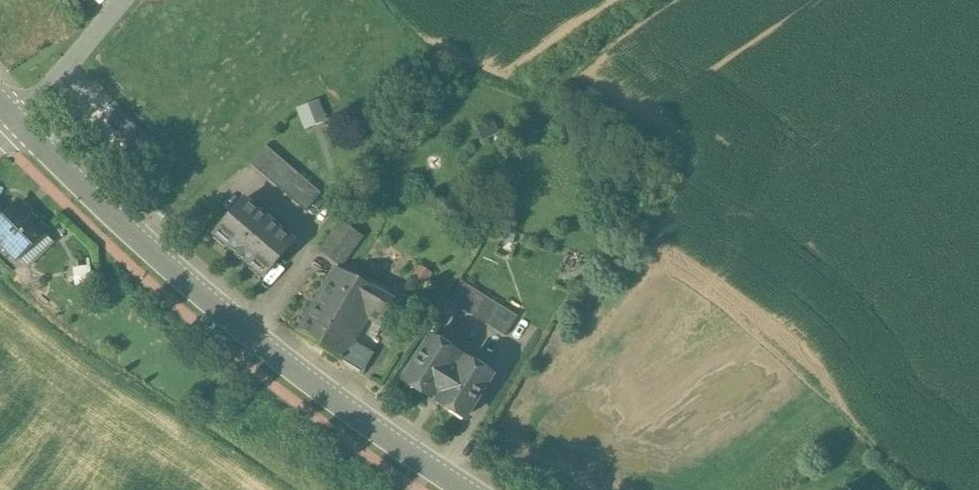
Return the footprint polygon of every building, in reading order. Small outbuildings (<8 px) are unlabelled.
[(321,98),(297,105),(304,127),(328,119),(321,98)] [(321,193),(266,146),(250,164),(305,211),(321,193)] [(293,242),(243,200),(214,235),(215,236),(216,234),(235,250),(234,252),(235,253),(237,251),(243,257),(242,259),(243,260),(244,258),(263,274),(262,276),(263,277),(293,242)] [(0,221),(0,240),(17,258),(44,232),(17,204),(0,221)] [(360,235),(341,221),(335,229),(355,244),(360,235)] [(335,229),(320,249),(319,250),(340,264),(355,244),(335,229)] [(417,266),(408,283),(421,290),(430,274),(417,266)] [(360,280),(336,267),(297,334),(320,348),(338,317),(360,280)] [(397,301),(360,280),(338,317),(361,331),(368,319),(382,328),(397,301)] [(518,316),(461,280),(448,301),(505,336),(518,316)] [(338,317),(320,348),(343,362),(353,344),(361,331),(338,317)] [(447,346),(431,336),(405,377),(420,386),(417,390),(449,410),(452,407),(466,416),(492,375),(476,364),(473,368),(445,350),(447,346)] [(371,354),(353,344),(343,362),(361,372),(371,354)]
